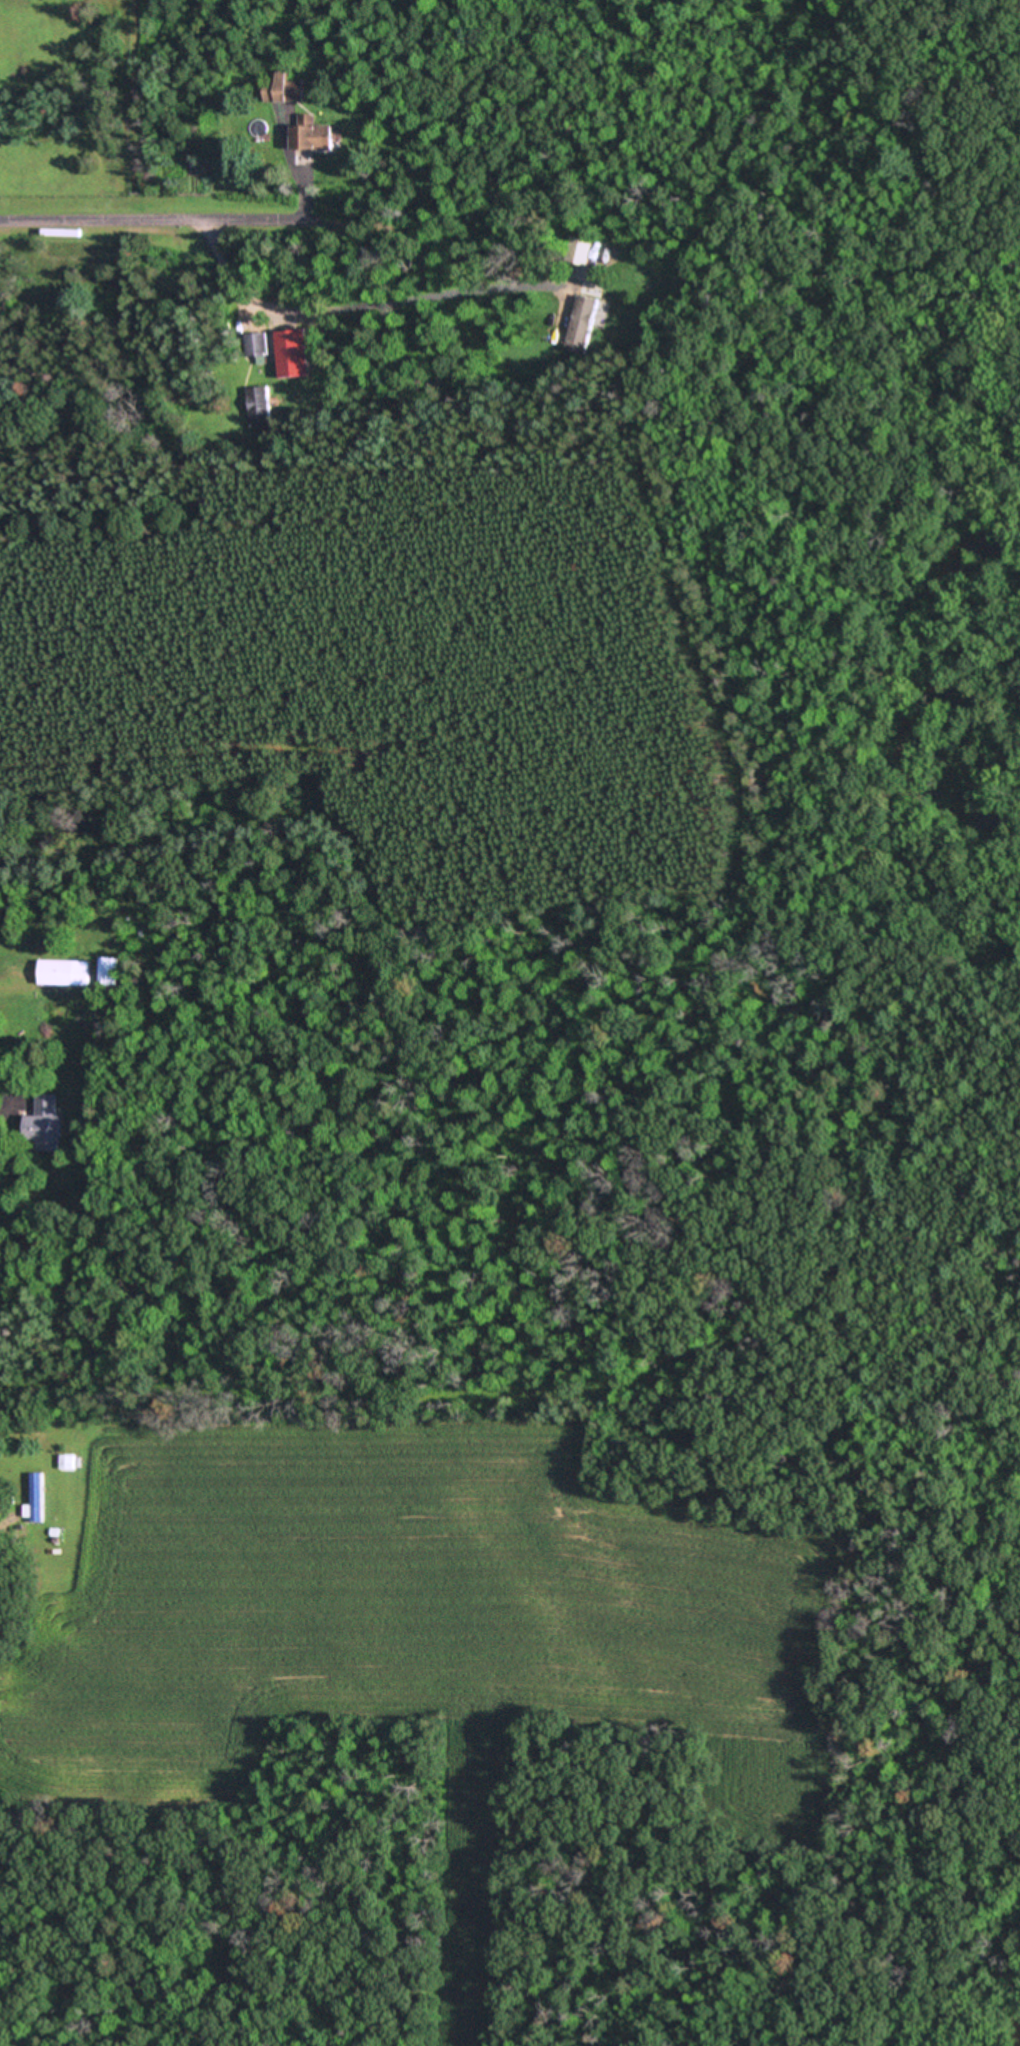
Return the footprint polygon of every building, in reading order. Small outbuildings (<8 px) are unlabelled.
[(308,103),(308,81),(290,81),(290,70),(279,70),(279,81),(267,81),(267,103),(308,103)] [(295,126),(295,150),(336,150),(336,126),(295,126)] [(589,265),(596,241),(574,235),(567,259),(589,265)] [(246,332),(247,357),(268,356),(267,332),(246,332)] [(271,386),(250,386),(251,426),(272,425),(271,386)] [(100,957),(100,984),(117,984),(117,957),(100,957)] [(91,985),(92,960),(41,959),(41,984),(91,985)] [(63,1151),(63,1093),(38,1093),(38,1115),(29,1115),(29,1140),(42,1140),(42,1151),(63,1151)] [(74,1455),(61,1455),(61,1469),(74,1469),(74,1455)] [(43,1522),(43,1473),(33,1473),(33,1506),(29,1506),(29,1522),(43,1522)]
